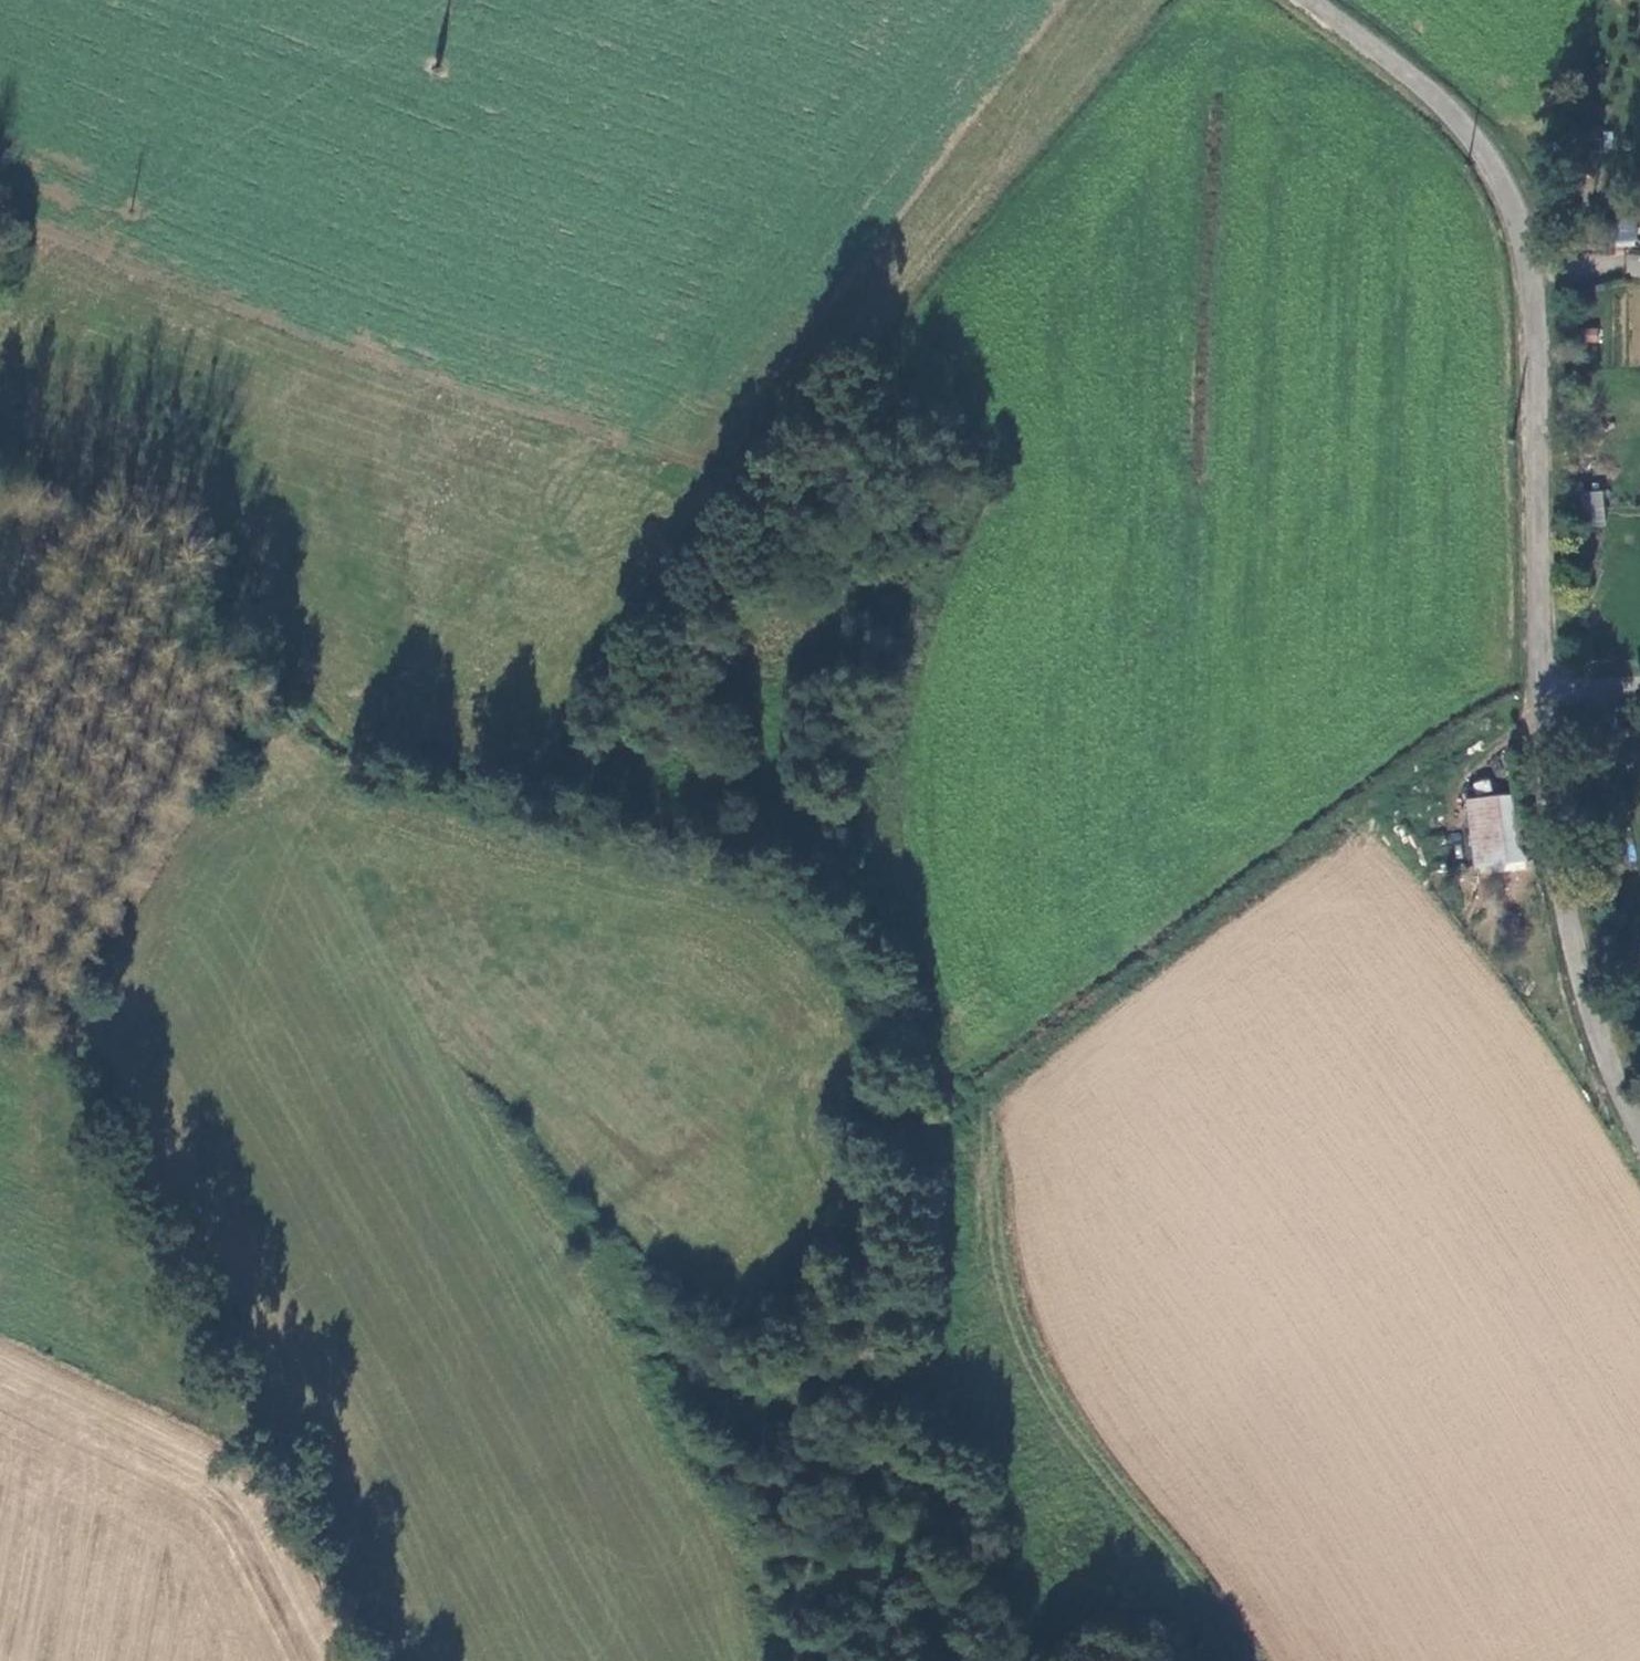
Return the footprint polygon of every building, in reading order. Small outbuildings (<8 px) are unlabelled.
[(1616,241),(1635,242),(1635,218),(1617,217),(1616,241)] [(1603,491),(1584,492),(1586,527),(1605,526),(1603,491)] [(1531,860),(1520,787),(1496,791),(1506,863),(1531,860)] [(1506,863),(1496,791),(1458,796),(1468,868),(1506,863)]
